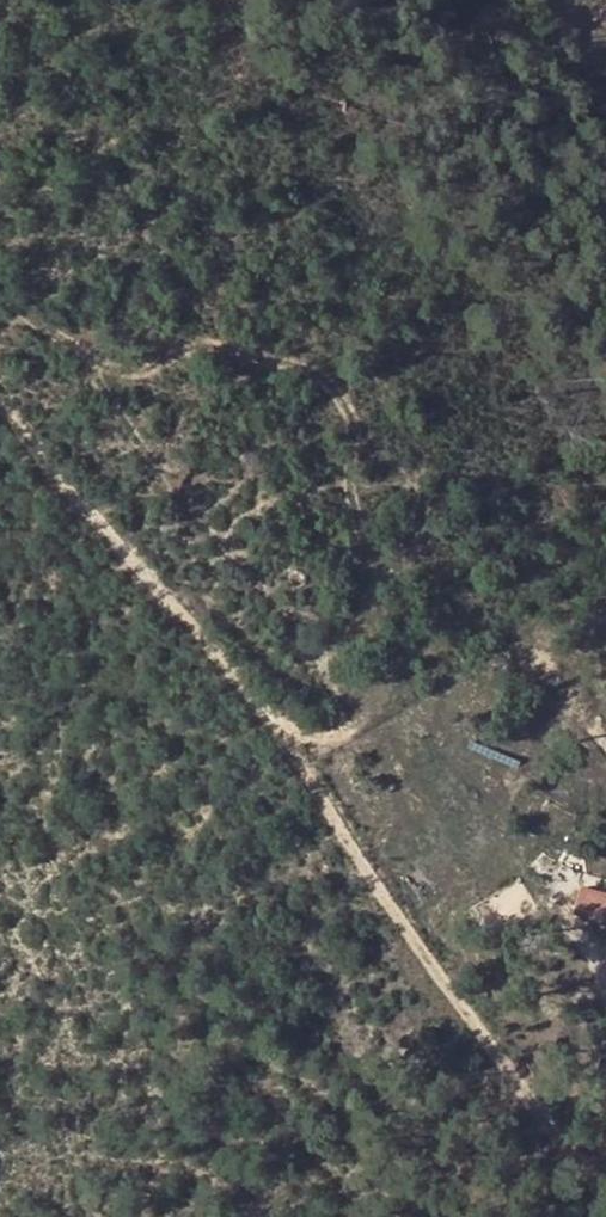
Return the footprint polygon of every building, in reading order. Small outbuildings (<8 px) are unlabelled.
[(298,578),(299,582),(301,586),(304,588),(308,587),(312,586),(314,582),(315,578),(313,574),(310,571),(307,571),(303,572),(300,574),(298,578)] [(574,908),(605,917),(605,891),(581,884),(574,908)]
